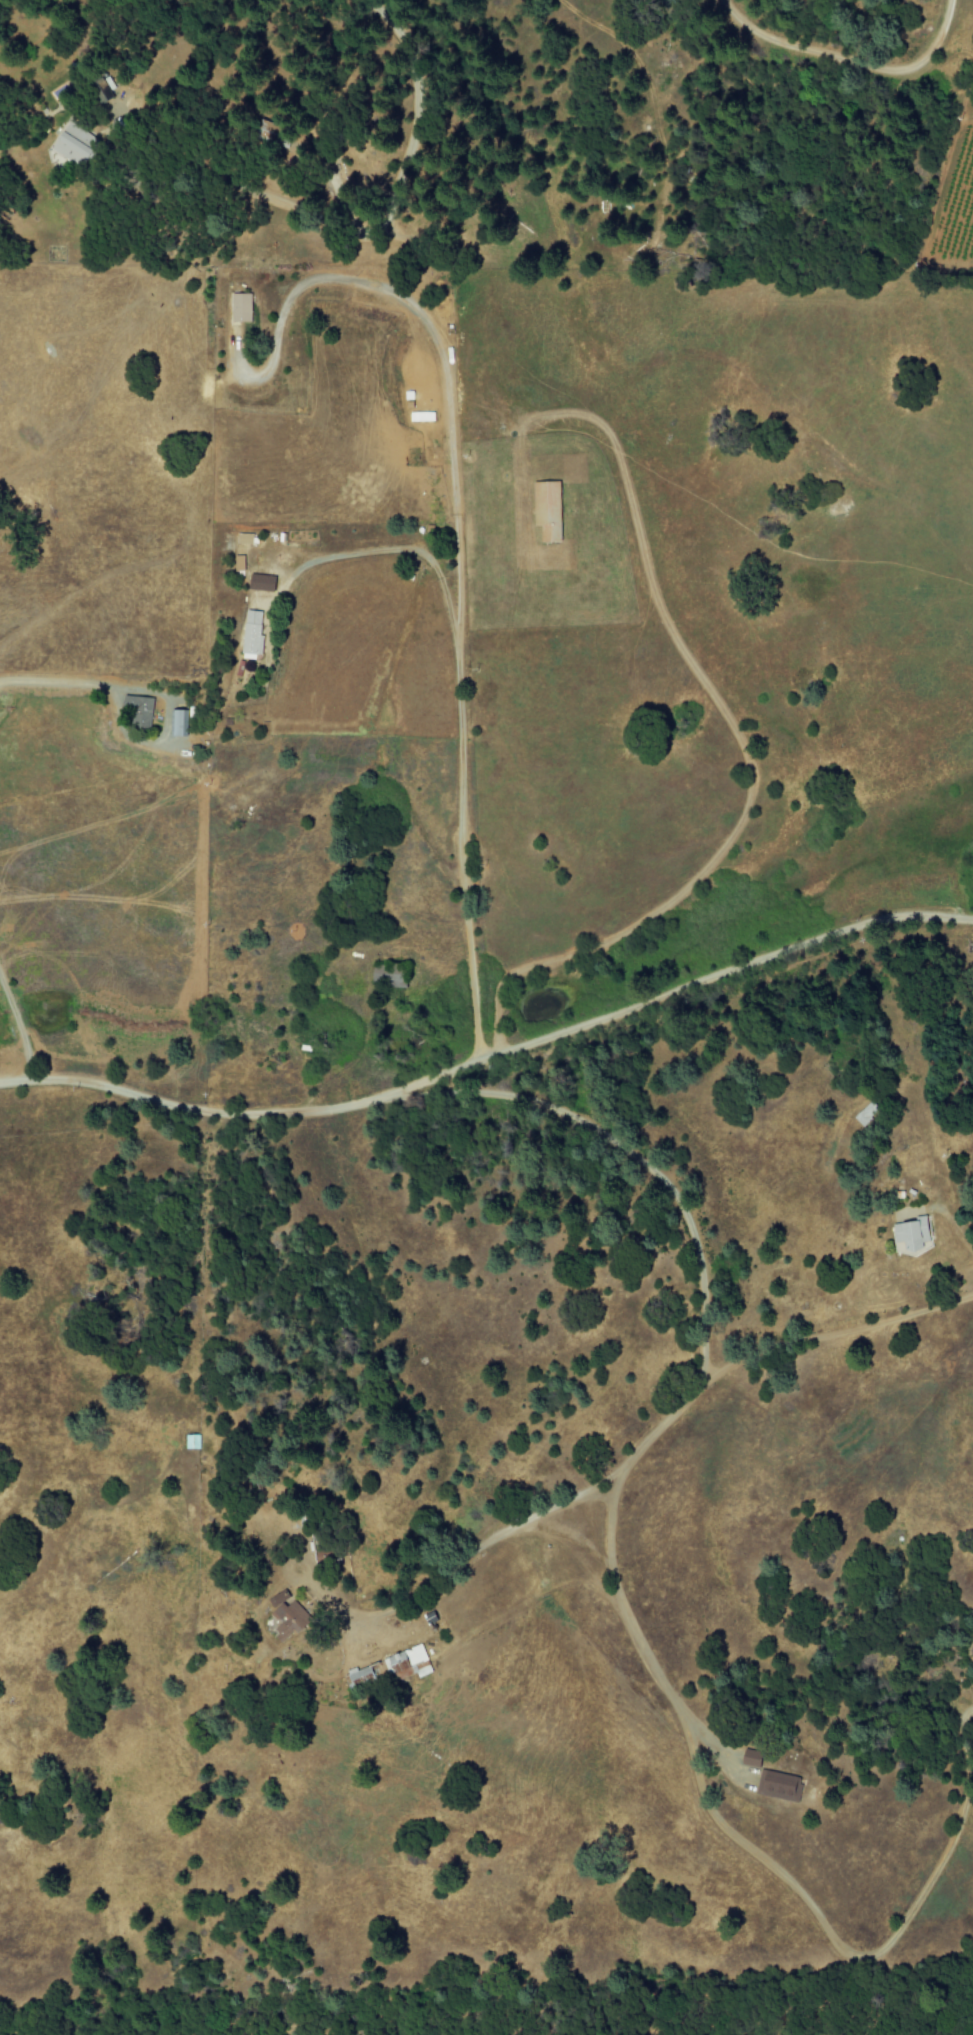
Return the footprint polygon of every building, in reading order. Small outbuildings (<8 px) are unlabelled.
[(107,76),(88,85),(97,105),(117,96),(107,76)] [(99,140),(68,120),(49,149),(80,169),(99,140)] [(250,293),(230,294),(231,322),(251,322),(250,293)] [(534,526),(540,526),(541,543),(561,542),(559,481),(532,482),(534,526)] [(244,556),(232,556),(233,572),(244,571),(244,556)] [(274,591),(275,576),(250,575),(249,590),(274,591)] [(263,611),(244,610),(242,654),(249,655),(249,657),(260,657),(263,611)] [(151,697),(125,697),(124,728),(150,729),(151,697)] [(183,737),(184,711),(170,710),(170,736),(183,737)] [(878,1111),(871,1102),(853,1118),(861,1127),(878,1111)] [(929,1243),(925,1220),(890,1226),(895,1256),(922,1252),(920,1245),(929,1243)] [(198,1448),(198,1434),(184,1434),(184,1448),(198,1448)] [(308,1617),(290,1597),(289,1597),(280,1587),(265,1601),(272,1608),(269,1612),(278,1622),(269,1630),(281,1642),(308,1617)] [(416,1678),(431,1671),(419,1643),(381,1658),(391,1682),(414,1672),(416,1678)] [(355,1670),(353,1667),(344,1671),(351,1688),(373,1679),(367,1665),(355,1670)] [(740,1764),(758,1768),(761,1752),(744,1748),(740,1764)] [(798,1801),(802,1776),(759,1770),(755,1795),(798,1801)]
